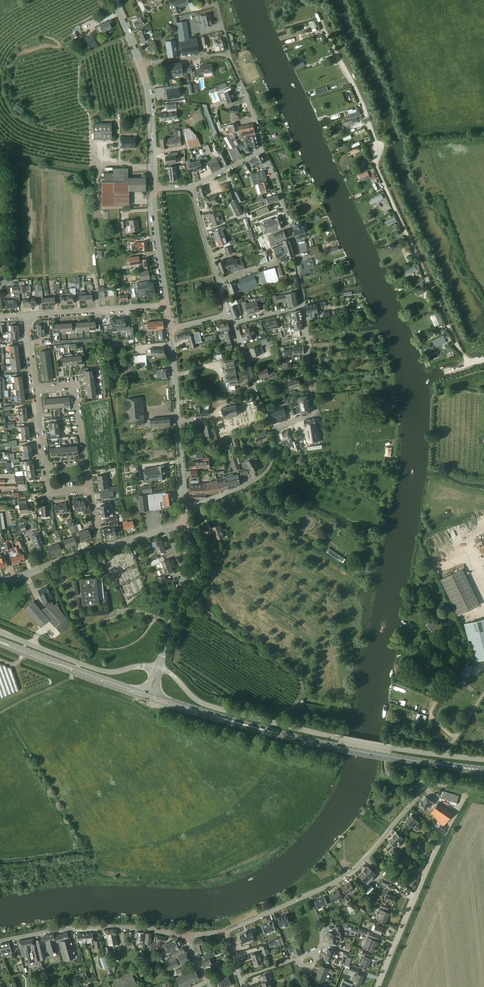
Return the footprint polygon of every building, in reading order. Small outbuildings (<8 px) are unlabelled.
[(143,12),(162,4),(161,2),(164,0),(139,0),(138,0),(143,12)] [(173,14),(181,11),(180,8),(189,4),(187,0),(177,0),(169,3),(173,14)] [(136,15),(138,21),(134,23),(135,28),(144,25),(142,19),(142,18),(144,18),(143,13),(136,15)] [(201,16),(204,27),(212,25),(210,14),(201,16)] [(98,35),(103,32),(104,33),(106,32),(106,31),(112,28),(108,21),(95,27),(98,35)] [(176,23),(179,41),(189,40),(186,21),(176,23)] [(148,39),(146,33),(149,31),(148,27),(138,31),(142,41),(148,39)] [(83,40),(81,41),(83,45),(86,50),(96,44),(91,35),(83,40)] [(217,38),(218,40),(214,41),(215,46),(214,47),(215,51),(216,51),(220,50),(226,49),(223,39),(221,40),(221,37),(217,38)] [(177,56),(175,40),(166,42),(168,57),(177,56)] [(152,41),(147,42),(150,52),(155,50),(152,41)] [(181,45),(182,55),(199,52),(197,43),(181,45)] [(186,68),(186,69),(182,69),(180,62),(166,65),(168,77),(183,75),(187,74),(186,68)] [(197,70),(198,78),(203,77),(203,73),(212,72),(212,64),(200,65),(201,69),(197,70)] [(172,89),(166,90),(167,99),(179,97),(179,93),(180,93),(179,85),(172,86),(172,89)] [(220,92),(221,94),(223,99),(227,98),(229,104),(236,101),(232,90),(231,91),(230,88),(220,92)] [(167,110),(168,113),(159,114),(160,121),(177,118),(176,112),(176,111),(172,112),(172,111),(176,111),(176,103),(166,104),(167,110)] [(208,109),(207,105),(203,104),(201,104),(202,110),(202,111),(211,134),(217,132),(208,109)] [(236,115),(236,113),(230,112),(231,122),(234,122),(234,121),(239,120),(239,115),(236,115)] [(344,126),(360,121),(359,118),(343,122),(344,126)] [(111,123),(93,123),(93,140),(112,139),(111,123)] [(253,124),(244,126),(244,125),(239,126),(238,123),(231,124),(231,125),(225,126),(225,131),(228,130),(229,132),(233,132),(233,134),(240,133),(246,132),(246,131),(255,129),(253,124)] [(183,129),(187,149),(202,146),(198,137),(196,135),(189,128),(183,129)] [(161,142),(162,143),(162,148),(182,146),(181,137),(180,130),(174,131),(174,138),(161,139),(161,140),(161,142)] [(242,156),(237,146),(236,147),(229,135),(224,138),(230,149),(228,150),(233,161),(242,156)] [(256,136),(250,137),(243,139),(243,140),(242,140),(244,144),(245,144),(245,145),(252,143),(251,140),(257,139),(256,136)] [(127,137),(122,138),(122,147),(134,147),(134,138),(127,138),(127,137)] [(252,143),(245,145),(248,154),(254,150),(254,149),(259,148),(257,139),(251,140),(252,143)] [(203,147),(204,150),(205,153),(205,155),(211,153),(208,145),(203,147)] [(351,155),(361,151),(359,147),(349,152),(351,155)] [(218,153),(223,163),(224,166),(230,164),(228,160),(230,160),(225,149),(218,153)] [(169,156),(165,156),(166,164),(176,163),(180,162),(179,158),(178,158),(178,152),(169,153),(169,156)] [(265,162),(261,154),(256,157),(249,161),(253,168),(257,166),(265,162)] [(195,161),(197,171),(203,169),(202,166),(205,165),(202,156),(198,158),(199,160),(195,161)] [(217,158),(208,162),(213,172),(221,168),(217,158)] [(197,171),(195,161),(191,162),(190,160),(185,161),(188,170),(191,169),(192,173),(197,171)] [(249,169),(246,163),(242,165),(245,172),(247,174),(250,172),(249,170),(249,169)] [(169,167),(169,171),(168,171),(169,174),(170,181),(178,180),(177,167),(169,167)] [(113,168),(113,173),(104,173),(104,178),(101,178),(101,182),(102,206),(129,205),(129,191),(146,191),(145,178),(141,178),(141,176),(133,176),(133,178),(128,178),(128,168),(113,168)] [(254,185),(258,184),(261,194),(265,193),(264,192),(270,191),(268,181),(267,181),(264,171),(251,174),(254,185)] [(369,171),(360,174),(363,181),(372,177),(369,171)] [(230,190),(228,182),(221,185),(223,192),(230,190)] [(204,186),(199,187),(201,196),(207,195),(223,192),(221,185),(221,184),(220,184),(214,186),(213,184),(204,186)] [(211,207),(211,206),(221,203),(219,194),(208,197),(209,198),(204,199),(206,208),(211,207)] [(374,203),(385,198),(383,194),(372,199),(374,203)] [(263,196),(252,200),(254,203),(262,200),(263,202),(264,205),(270,203),(279,200),(280,200),(278,195),(268,198),(264,199),(263,196)] [(230,203),(238,217),(244,214),(237,199),(230,203)] [(270,205),(256,211),(258,217),(272,211),(270,205)] [(221,212),(219,212),(209,215),(210,219),(211,219),(214,226),(223,223),(224,221),(221,212)] [(272,220),(272,218),(264,222),(265,225),(267,230),(263,231),(264,234),(279,228),(284,226),(281,217),(275,219),(272,220)] [(130,223),(130,226),(131,231),(138,230),(137,220),(125,221),(126,224),(130,223)] [(216,231),(214,231),(217,239),(226,236),(223,229),(230,227),(229,224),(218,227),(215,228),(216,231)] [(296,228),(293,229),(295,235),(305,232),(303,226),(302,227),(302,224),(300,225),(295,226),(296,228)] [(268,237),(272,247),(277,245),(282,243),(281,241),(287,238),(284,231),(268,237)] [(227,242),(226,236),(217,239),(219,246),(224,244),(224,247),(231,245),(230,241),(227,242)] [(278,246),(274,248),(278,259),(280,259),(281,258),(286,256),(287,256),(286,254),(288,254),(287,251),(293,250),(289,240),(283,242),(284,244),(278,246)] [(135,243),(136,245),(132,246),(132,251),(136,250),(136,251),(146,250),(146,242),(141,242),(135,243)] [(233,253),(231,246),(225,248),(227,255),(233,253)] [(281,258),(280,259),(282,263),(288,261),(288,258),(295,256),(293,250),(287,251),(288,254),(286,254),(287,256),(286,256),(281,258)] [(139,256),(129,258),(130,265),(140,263),(140,264),(141,264),(142,268),(137,268),(137,272),(138,272),(147,270),(147,267),(149,267),(148,258),(143,259),(139,260),(139,256)] [(222,273),(228,271),(232,270),(233,272),(245,268),(245,267),(242,257),(234,260),(233,257),(224,260),(224,261),(219,262),(222,273)] [(263,283),(263,285),(263,286),(264,287),(278,283),(279,283),(275,268),(260,272),(260,273),(263,283)] [(147,270),(138,272),(139,277),(141,276),(141,280),(150,279),(148,270),(147,270)] [(238,283),(237,281),(228,284),(231,293),(235,292),(235,293),(242,291),(242,289),(243,292),(259,287),(258,284),(254,275),(254,274),(239,279),(240,283),(238,283)] [(149,280),(137,283),(139,291),(140,292),(154,288),(152,282),(149,283),(149,280)] [(13,300),(5,300),(6,308),(17,308),(16,303),(20,303),(19,293),(20,293),(19,286),(15,286),(12,286),(12,293),(15,293),(15,297),(14,297),(14,299),(13,300)] [(71,293),(67,293),(67,296),(67,304),(74,303),(73,294),(76,294),(75,289),(75,288),(70,288),(71,293)] [(140,292),(138,293),(139,295),(142,295),(142,296),(146,295),(147,298),(156,295),(154,288),(140,292)] [(124,295),(119,295),(120,301),(127,301),(127,294),(127,295),(132,294),(131,289),(127,289),(127,290),(124,291),(124,295)] [(296,292),(286,294),(287,301),(289,307),(299,304),(296,292)] [(276,295),(273,295),(274,304),(277,303),(278,303),(278,302),(287,301),(286,294),(276,296),(276,295)] [(252,302),(254,312),(260,311),(259,308),(263,307),(260,297),(256,299),(257,301),(252,302)] [(254,312),(252,302),(246,304),(246,301),(242,302),(245,312),(248,311),(249,314),(254,312)] [(310,314),(311,317),(315,316),(319,316),(318,308),(326,306),(325,302),(317,304),(306,306),(307,311),(308,314),(310,314)] [(239,317),(234,305),(234,306),(233,304),(231,305),(231,307),(230,307),(235,318),(239,317)] [(293,321),(300,320),(300,319),(303,319),(301,311),(292,312),(292,316),(293,321)] [(440,320),(442,319),(439,312),(431,316),(435,326),(441,323),(440,320)] [(125,318),(117,319),(118,328),(118,331),(122,331),(130,330),(129,324),(125,324),(125,318)] [(111,325),(106,326),(107,332),(114,331),(118,331),(118,328),(117,319),(110,320),(111,325)] [(277,320),(266,323),(268,330),(279,327),(277,320)] [(300,320),(293,321),(294,325),(290,325),(291,327),(283,328),(284,335),(291,334),(291,331),(295,330),(302,329),(300,320)] [(100,324),(95,324),(95,321),(88,322),(89,330),(95,329),(95,331),(100,331),(100,324)] [(147,322),(147,324),(142,324),(143,331),(148,330),(163,329),(162,321),(147,322)] [(76,323),(76,326),(74,326),(74,332),(77,332),(77,330),(83,330),(82,322),(76,323)] [(228,322),(217,325),(219,332),(224,331),(230,329),(228,322)] [(74,332),(74,326),(72,326),(71,323),(65,324),(66,331),(72,331),(72,332),(74,332)] [(37,325),(38,336),(47,336),(47,332),(45,332),(45,325),(37,325)] [(251,328),(246,329),(249,339),(256,337),(253,327),(251,328)] [(165,340),(164,329),(156,330),(157,340),(165,340)] [(231,343),(231,340),(234,340),(231,330),(224,332),(227,341),(226,341),(227,344),(225,345),(226,349),(233,347),(232,343),(231,343)] [(19,331),(11,332),(8,332),(8,338),(7,338),(7,341),(17,341),(17,338),(19,338),(19,331)] [(192,331),(177,335),(179,341),(189,338),(192,348),(197,347),(197,345),(196,345),(194,337),(193,337),(192,331)] [(202,342),(199,332),(194,333),(196,343),(202,342)] [(436,347),(448,342),(445,335),(433,340),(436,347)] [(260,340),(262,346),(269,344),(270,347),(277,345),(276,340),(268,342),(267,338),(260,340)] [(260,354),(259,350),(263,349),(262,345),(251,349),(254,356),(260,354)] [(303,347),(294,347),(294,349),(284,349),(284,347),(281,347),(281,350),(282,361),(288,361),(288,357),(294,357),(294,354),(304,354),(303,347)] [(50,357),(50,353),(49,350),(40,352),(41,359),(50,357)] [(147,365),(145,355),(133,356),(133,362),(134,362),(133,362),(134,367),(147,365)] [(51,365),(50,360),(50,357),(41,359),(42,366),(51,365)] [(236,359),(224,361),(225,369),(224,369),(226,375),(227,382),(226,382),(227,387),(239,384),(235,367),(237,366),(236,359)] [(52,372),(51,368),(51,365),(42,366),(43,373),(52,372)] [(267,369),(258,371),(260,378),(269,375),(267,369)] [(168,370),(162,370),(156,370),(156,378),(168,377),(168,370)] [(53,379),(52,375),(52,372),(43,373),(44,380),(53,379)] [(289,389),(290,393),(295,391),(294,388),(301,386),(298,379),(288,382),(290,389),(289,389)] [(298,397),(302,414),(312,412),(308,395),(298,397)] [(127,399),(129,420),(130,420),(145,419),(144,415),(145,415),(143,397),(127,399)] [(204,403),(196,403),(196,416),(208,416),(208,404),(204,404),(204,403)] [(236,405),(221,409),(224,418),(238,415),(241,412),(240,407),(236,405)] [(284,407),(270,411),(272,420),(279,418),(280,422),(288,419),(284,407)] [(170,417),(151,419),(151,420),(147,420),(148,427),(152,427),(171,425),(170,417)] [(60,418),(56,418),(52,419),(53,422),(49,423),(50,427),(48,427),(48,428),(59,427),(58,422),(61,421),(60,418)] [(307,441),(319,439),(316,425),(315,418),(304,420),(305,426),(307,441)] [(212,432),(211,424),(204,425),(206,436),(213,435),(216,434),(215,431),(212,432)] [(61,427),(59,427),(48,428),(49,430),(50,430),(51,434),(51,437),(63,435),(63,432),(60,432),(59,430),(61,429),(61,427)] [(257,441),(269,436),(266,429),(254,434),(257,441)] [(292,442),(291,438),(288,430),(280,433),(283,441),(282,441),(284,445),(287,444),(289,448),(294,446),(295,451),(300,449),(297,442),(296,441),(292,442)] [(231,464),(234,470),(240,468),(239,464),(236,455),(230,457),(232,463),(231,464)] [(248,471),(251,470),(253,473),(254,472),(255,473),(258,471),(257,470),(259,469),(255,463),(256,462),(254,458),(246,462),(247,463),(244,465),(245,468),(240,470),(242,475),(249,473),(248,471)] [(33,463),(32,463),(31,460),(19,462),(15,462),(15,466),(26,464),(26,470),(34,469),(33,463)] [(209,461),(191,462),(191,469),(210,467),(209,461)] [(165,466),(159,467),(158,466),(145,468),(144,472),(145,479),(147,482),(157,481),(156,480),(160,479),(166,478),(165,466)] [(34,479),(33,476),(35,476),(34,469),(26,470),(27,476),(25,476),(26,480),(34,479)] [(241,484),(239,478),(238,474),(226,477),(225,477),(229,488),(237,486),(237,485),(241,484)] [(99,489),(102,488),(102,492),(101,492),(102,499),(114,498),(119,497),(118,486),(109,487),(108,475),(98,476),(99,489)] [(206,498),(206,494),(211,493),(220,490),(217,480),(207,483),(207,484),(198,483),(197,498),(206,498)] [(152,485),(143,486),(144,494),(153,493),(152,485)] [(161,508),(161,501),(164,501),(164,505),(174,504),(172,492),(166,492),(160,493),(148,494),(138,496),(135,497),(135,499),(139,498),(140,512),(149,510),(149,509),(161,508)] [(18,505),(19,505),(20,513),(28,512),(28,513),(32,512),(32,507),(27,507),(27,504),(26,504),(26,500),(18,501),(18,505)] [(75,512),(83,510),(84,514),(90,513),(89,505),(85,506),(84,500),(78,501),(77,500),(73,501),(75,512)] [(59,505),(55,505),(56,514),(67,513),(66,503),(59,504),(59,505)] [(108,504),(100,506),(102,516),(110,515),(110,516),(109,516),(110,521),(118,519),(117,515),(113,516),(113,513),(110,513),(108,504)] [(52,511),(49,511),(48,505),(40,506),(42,516),(49,516),(50,519),(53,519),(52,511)] [(118,521),(110,522),(111,526),(112,526),(112,527),(104,529),(105,536),(108,535),(109,536),(113,536),(113,534),(116,534),(115,527),(114,526),(119,525),(118,521)] [(128,521),(123,522),(125,529),(135,526),(133,521),(128,522),(128,521)] [(26,524),(18,526),(20,533),(28,530),(26,524)] [(77,536),(80,535),(82,541),(86,539),(87,540),(91,539),(88,529),(80,532),(77,524),(73,525),(75,532),(77,536)] [(220,525),(212,528),(216,540),(224,537),(220,525)] [(43,546),(40,537),(38,533),(31,535),(34,545),(36,544),(37,548),(43,546)] [(67,548),(72,546),(73,546),(77,545),(74,537),(64,540),(67,548)] [(3,543),(4,544),(5,550),(10,548),(9,543),(12,542),(11,539),(5,541),(6,542),(3,543)] [(156,547),(164,545),(161,539),(154,541),(156,547)] [(59,544),(49,547),(51,553),(61,550),(59,544)] [(164,545),(156,547),(159,553),(166,551),(164,545)] [(23,554),(21,554),(18,546),(14,547),(17,556),(19,562),(25,560),(23,554)] [(19,562),(17,556),(14,547),(12,548),(12,550),(11,551),(13,557),(10,558),(12,564),(19,562)] [(326,552),(343,563),(346,559),(329,547),(326,552)] [(162,562),(164,568),(171,565),(169,559),(162,562)] [(165,574),(166,574),(173,571),(171,565),(164,568),(159,569),(161,575),(157,577),(159,583),(167,580),(165,574)] [(480,605),(463,569),(441,579),(458,615),(480,605)] [(82,602),(82,605),(99,603),(99,602),(105,602),(103,589),(102,577),(96,578),(96,577),(90,577),(90,575),(85,575),(86,578),(79,578),(81,594),(73,595),(73,598),(75,598),(76,602),(82,602)] [(47,586),(38,591),(40,595),(40,596),(44,606),(44,605),(45,606),(54,602),(49,591),(47,586)] [(41,610),(34,601),(24,609),(41,627),(48,620),(55,627),(60,633),(71,628),(66,617),(56,603),(54,605),(53,603),(41,610)] [(464,624),(468,639),(469,640),(471,640),(477,661),(483,659),(483,619),(464,624)] [(429,624),(427,626),(433,634),(438,630),(435,626),(432,622),(429,624)] [(466,664),(461,672),(469,676),(471,673),(473,668),(466,664)] [(458,804),(460,795),(441,790),(439,797),(451,800),(450,802),(458,804)] [(430,807),(434,802),(432,801),(426,797),(422,802),(420,802),(419,804),(419,805),(426,810),(429,806),(430,807)] [(451,812),(438,803),(429,815),(443,824),(451,812)] [(409,828),(412,826),(414,828),(419,822),(412,815),(404,823),(409,828)] [(395,846),(403,838),(396,832),(389,841),(395,846)] [(416,847),(424,855),(429,850),(422,844),(421,845),(419,843),(416,847)] [(394,847),(388,852),(392,856),(397,850),(394,847)] [(366,882),(368,884),(374,877),(373,876),(376,873),(368,866),(359,876),(366,882)] [(404,882),(410,886),(415,878),(410,874),(404,882)] [(350,882),(342,887),(346,894),(350,891),(355,888),(350,882)] [(338,889),(329,894),(333,901),(334,902),(339,899),(343,897),(338,889)] [(394,903),(396,897),(390,894),(391,893),(387,892),(384,899),(394,903)] [(325,896),(315,901),(318,908),(323,906),(328,903),(325,896)] [(380,909),(376,919),(379,919),(386,922),(388,917),(390,913),(383,910),(380,909)] [(280,925),(290,922),(287,915),(278,918),(280,925)] [(268,923),(262,925),(265,933),(276,928),(273,921),(272,921),(271,920),(268,922),(268,923)] [(381,934),(384,928),(376,925),(374,931),(381,934)] [(336,932),(329,932),(329,934),(328,934),(328,937),(338,937),(342,937),(342,926),(335,926),(336,932)] [(107,945),(119,943),(116,930),(103,930),(105,938),(106,938),(107,945)] [(244,933),(240,935),(243,942),(255,937),(251,930),(248,931),(244,932),(244,933)] [(56,942),(58,941),(63,960),(76,957),(71,937),(69,938),(67,932),(55,936),(56,939),(55,940),(56,942)] [(44,936),(45,942),(46,946),(46,947),(48,953),(50,952),(51,954),(57,952),(56,951),(59,950),(56,942),(55,940),(53,933),(44,936)] [(86,941),(85,933),(77,934),(77,941),(79,941),(79,943),(82,942),(82,941),(86,941)] [(151,940),(152,934),(146,933),(144,933),(144,937),(145,937),(144,943),(149,944),(149,950),(155,950),(156,941),(153,941),(153,940),(151,940)] [(164,941),(165,937),(157,935),(156,939),(157,939),(156,944),(162,946),(163,941),(164,941)] [(374,951),(375,950),(375,951),(376,948),(377,945),(378,945),(379,943),(378,942),(378,941),(367,937),(363,948),(367,950),(368,948),(374,951)] [(26,962),(34,961),(35,960),(36,965),(41,964),(39,957),(40,957),(38,952),(39,952),(38,949),(36,949),(33,938),(19,941),(21,953),(24,953),(26,962)] [(167,953),(181,947),(177,938),(172,941),(164,945),(167,953)] [(210,947),(206,949),(204,943),(202,943),(201,938),(194,939),(195,945),(197,952),(206,950),(207,953),(212,952),(210,947)] [(0,949),(2,954),(1,954),(1,957),(3,957),(12,955),(11,948),(10,948),(9,942),(0,945),(0,949)] [(301,953),(298,942),(288,945),(290,952),(294,951),(296,955),(301,953)] [(263,951),(261,952),(251,955),(254,965),(258,964),(258,965),(259,966),(260,966),(261,965),(262,964),(261,963),(262,962),(260,957),(265,955),(269,953),(266,945),(261,946),(263,951)] [(170,952),(172,957),(185,952),(183,947),(170,952)] [(362,953),(371,957),(373,953),(371,953),(368,952),(359,948),(358,950),(362,952),(362,953)] [(326,954),(334,957),(336,952),(328,949),(326,954)] [(147,958),(143,950),(140,952),(145,962),(148,961),(146,958),(147,958)] [(181,963),(190,959),(187,951),(177,955),(178,957),(176,958),(175,956),(164,961),(167,969),(178,964),(177,961),(179,960),(181,963)] [(211,964),(208,958),(215,955),(214,951),(203,956),(203,957),(202,957),(203,960),(204,959),(204,960),(201,961),(203,967),(211,964)] [(334,957),(326,954),(324,959),(332,962),(334,957)] [(367,969),(371,959),(364,956),(363,958),(361,957),(359,963),(361,963),(360,966),(367,969)] [(359,973),(360,969),(355,966),(349,964),(349,965),(345,963),(343,966),(348,968),(349,967),(350,967),(349,969),(359,973)] [(18,965),(22,978),(27,976),(25,972),(27,972),(26,967),(24,968),(22,964),(18,965)] [(333,970),(329,969),(321,965),(319,971),(327,974),(328,971),(332,973),(333,970)] [(190,984),(199,979),(194,969),(176,978),(162,984),(163,986),(174,986),(173,984),(178,982),(180,986),(183,986),(186,986),(190,986),(191,986),(190,984)] [(113,980),(116,986),(132,986),(137,984),(131,971),(113,980)] [(330,979),(326,977),(327,974),(319,971),(317,977),(325,980),(328,982),(330,979)] [(269,976),(269,973),(263,975),(265,982),(261,983),(263,986),(272,986),(269,981),(271,980),(269,976)] [(360,986),(364,976),(357,974),(357,975),(354,975),(353,979),(355,980),(353,983),(360,986)] [(222,986),(227,986),(234,983),(229,975),(218,980),(222,986)] [(324,983),(325,980),(317,977),(314,982),(326,986),(327,984),(324,983)]
